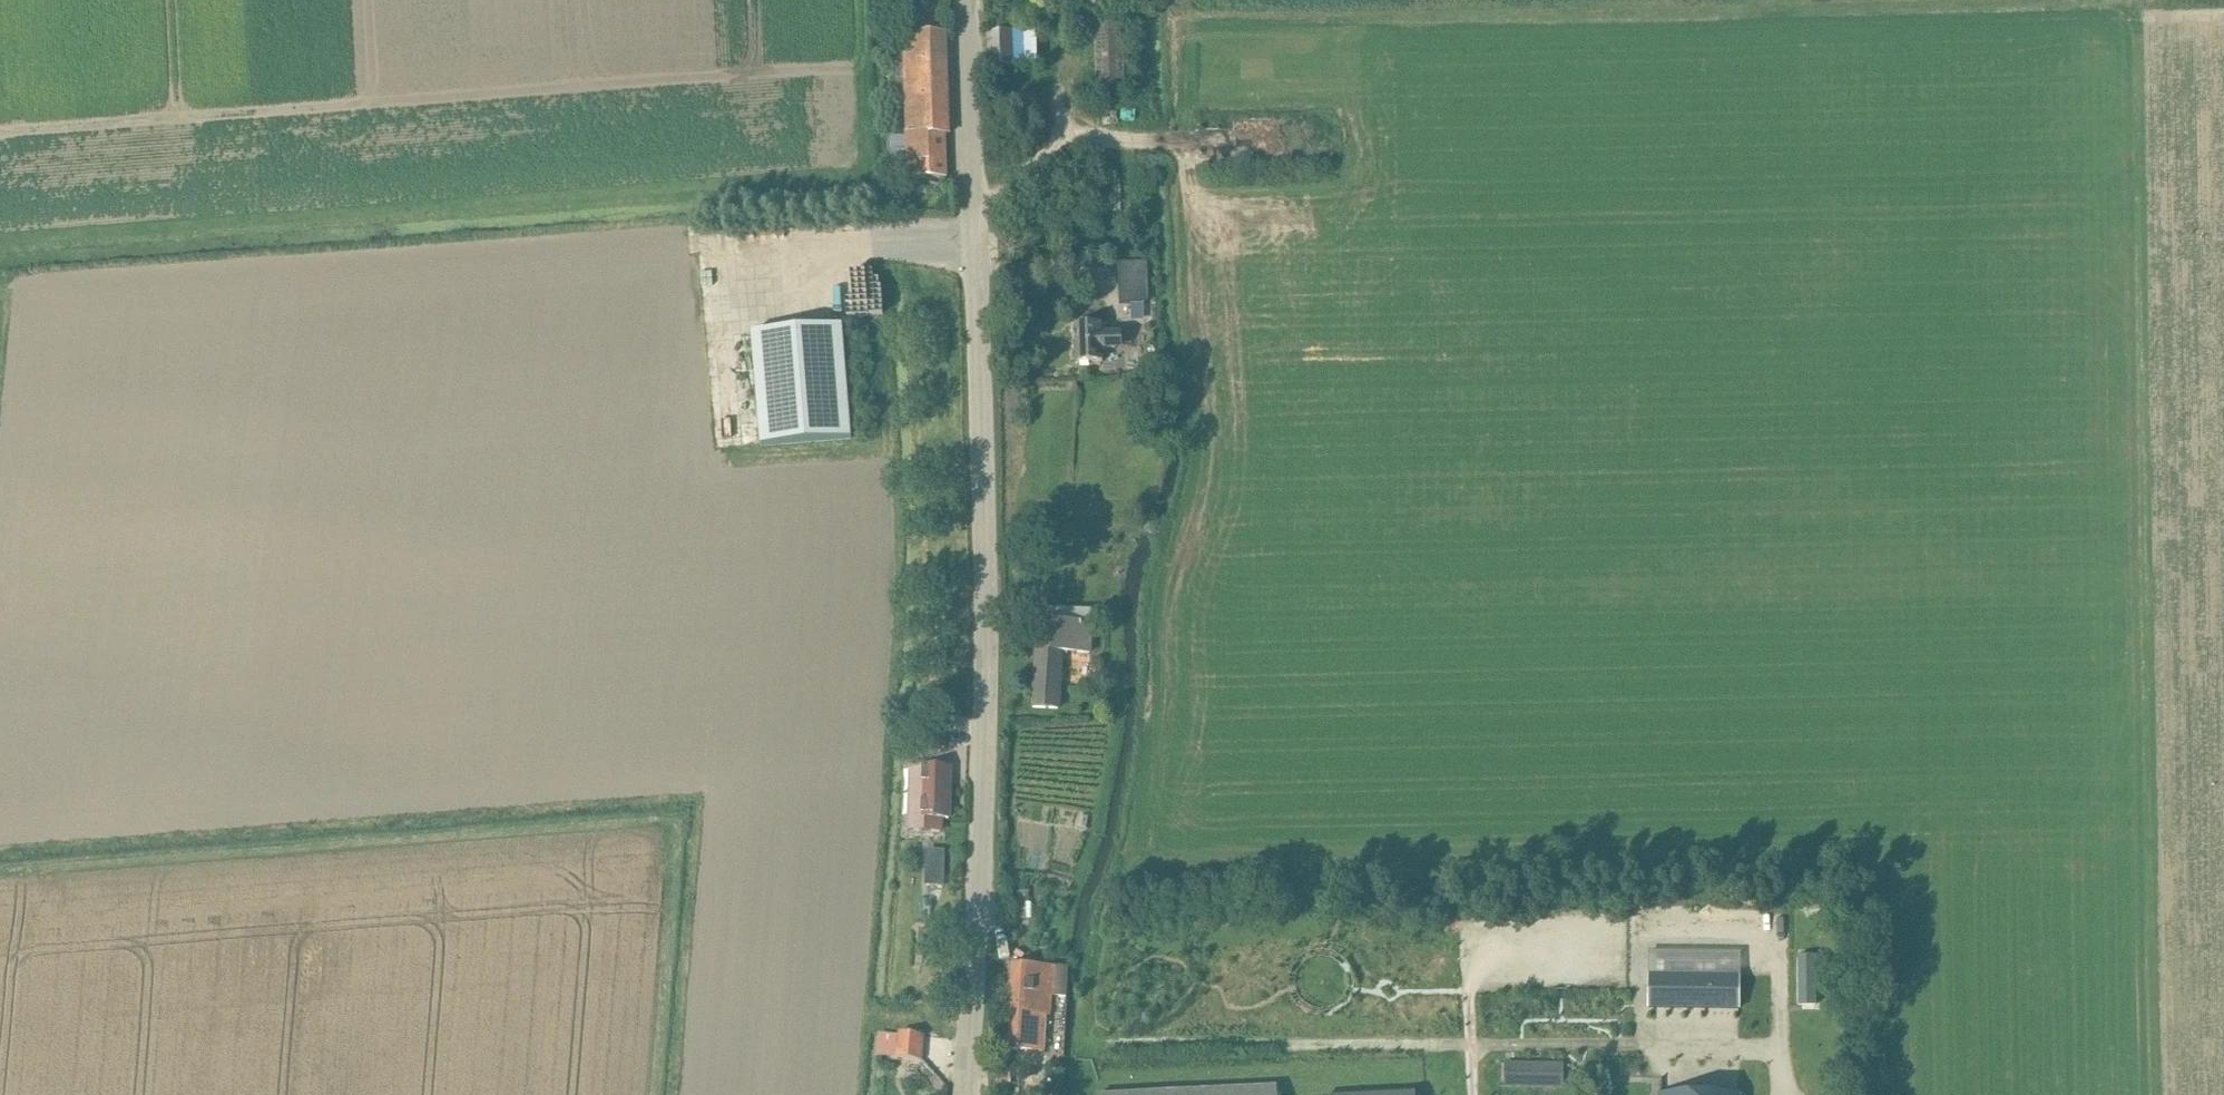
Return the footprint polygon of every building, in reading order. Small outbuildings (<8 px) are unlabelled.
[(1123,24),(1096,25),(1098,93),(1125,92),(1123,24)] [(908,180),(947,178),(946,134),(950,134),(946,33),(903,35),(908,180)] [(1011,33),(987,34),(988,70),(1012,69),(1011,33)] [(1036,33),(1011,33),(1013,68),(1037,69),(1037,66),(1036,33)] [(1145,260),(1118,262),(1120,302),(1147,301),(1145,260)] [(842,326),(751,333),(761,446),(851,439),(842,326)] [(1103,362),(1103,350),(1121,349),(1121,333),(1102,334),(1102,326),(1075,326),(1077,363),(1103,362)] [(1025,564),(1024,579),(1034,580),(1036,566),(1025,564)] [(1093,623),(1037,620),(1032,707),(1059,708),(1062,651),(1091,653),(1093,623)] [(920,721),(918,744),(946,746),(948,723),(920,721)] [(910,818),(910,831),(940,831),(941,819),(948,819),(949,778),(950,768),(924,767),(924,768),(915,767),(911,767),(910,818)] [(925,872),(925,885),(944,886),(944,872),(925,872)] [(1029,890),(1016,891),(1017,903),(1019,903),(1029,903),(1029,890)] [(1031,903),(1029,903),(1019,903),(1020,920),(1032,919),(1031,903)] [(1815,956),(1798,956),(1799,1004),(1816,1004),(1815,956)] [(1010,990),(1007,1050),(1044,1052),(1046,1016),(1051,1017),(1052,997),(1054,969),(1054,967),(1012,964),(1011,987),(1010,990)] [(1738,975),(1647,975),(1647,1006),(1738,1007),(1738,975)] [(897,1058),(921,1061),(924,1036),(900,1034),(897,1058)] [(1505,1065),(1504,1076),(1563,1077),(1563,1066),(1563,1063),(1505,1061),(1505,1065)] [(1009,1071),(995,1072),(996,1087),(1010,1086),(1009,1071)]
